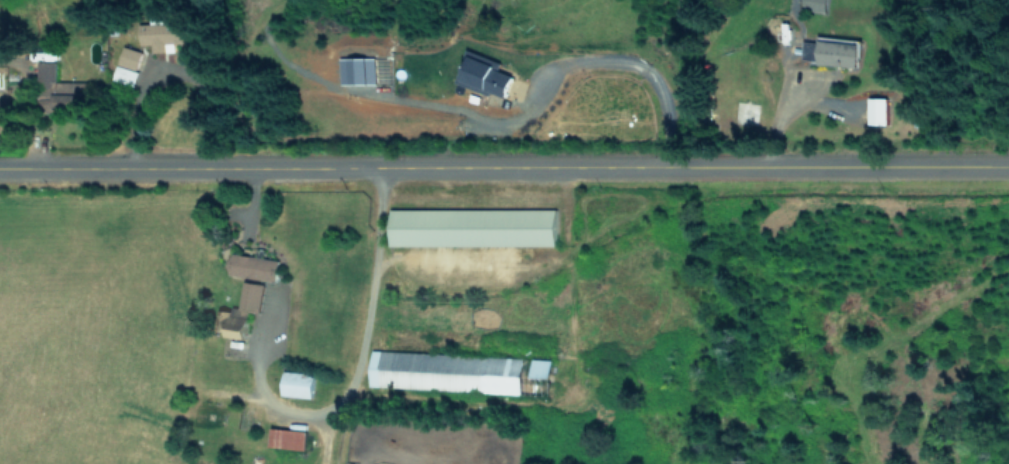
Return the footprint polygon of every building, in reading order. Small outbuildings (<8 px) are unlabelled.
[(825,0),(802,0),(801,7),(824,10),(825,0)] [(855,65),(857,43),(804,40),(802,61),(855,65)] [(138,70),(136,70),(141,50),(121,46),(113,80),(134,85),(138,70)] [(499,62),(463,49),(452,81),(502,98),(510,75),(496,70),(499,62)] [(372,57),(337,58),(338,84),(373,83),(372,57)] [(55,62),(38,61),(37,87),(48,87),(47,105),(74,106),(74,92),(61,91),(61,81),(55,81),(55,62)] [(867,124),(885,124),(886,97),(868,97),(867,124)] [(554,209),(388,209),(388,245),(553,246),(554,209)] [(225,272),(272,283),(277,261),(230,250),(225,272)] [(257,313),(263,284),(243,280),(237,309),(257,313)] [(242,338),(246,317),(228,314),(224,334),(242,338)] [(368,387),(520,392),(521,356),(369,350),(368,387)] [(549,378),(549,359),(529,358),(529,377),(549,378)] [(311,396),(312,373),(281,372),(280,395),(311,396)] [(304,449),(305,430),(268,428),(267,447),(304,449)]
